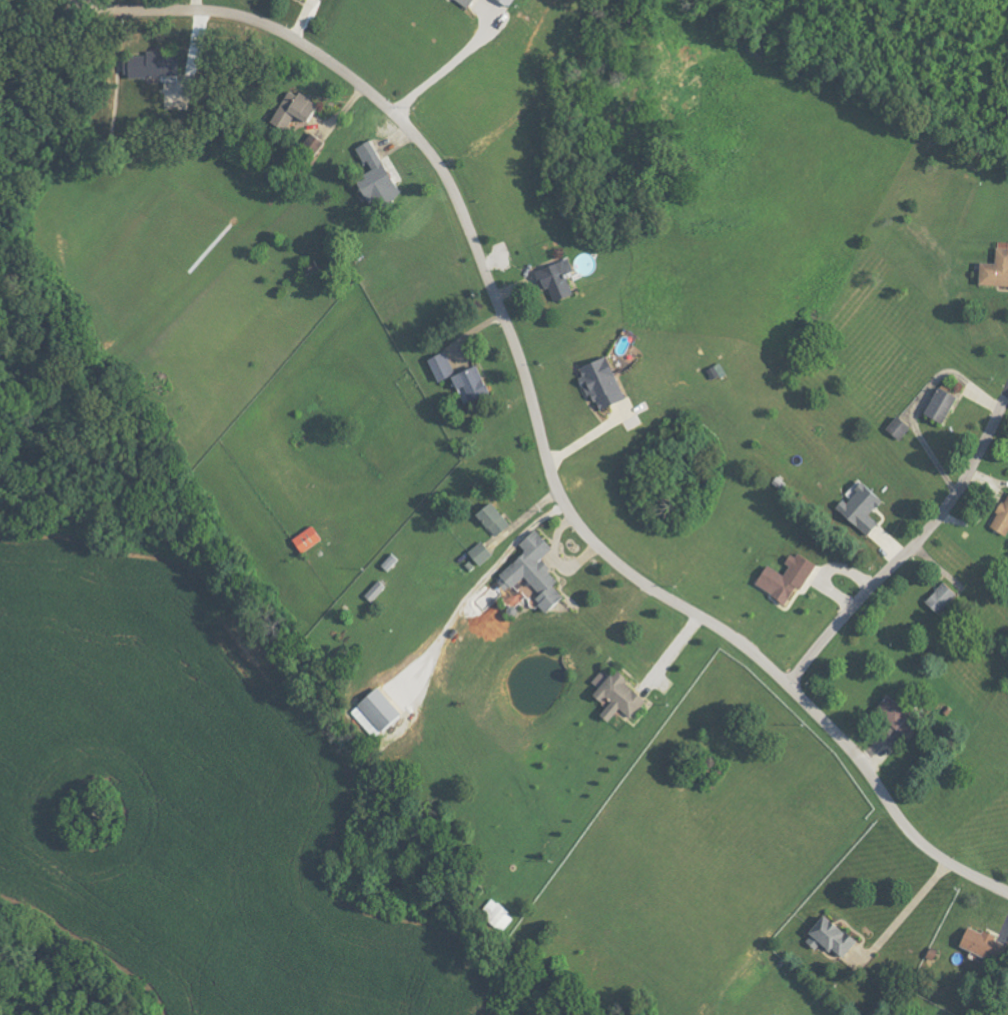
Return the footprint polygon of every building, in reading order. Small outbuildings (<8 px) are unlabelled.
[(474,12),(482,0),(458,0),(474,12)] [(513,8),(520,0),(502,0),(513,8)] [(184,77),(184,53),(136,55),(137,79),(184,77)] [(286,106),(279,122),(293,129),(299,115),(317,123),(325,105),(303,95),(296,111),(286,106)] [(403,198),(377,141),(359,149),(366,166),(372,164),(376,172),(364,178),(378,209),(403,198)] [(1007,287),(1007,250),(1000,249),(999,264),(985,264),(984,286),(1007,287)] [(578,295),(571,278),(579,275),(572,259),(542,272),(555,304),(578,295)] [(458,377),(449,353),(431,360),(440,384),(458,377)] [(631,401),(613,358),(584,370),(602,413),(631,401)] [(455,379),(468,406),(494,393),(481,366),(455,379)] [(960,394),(941,386),(929,415),(948,423),(960,394)] [(840,511),(873,538),(884,525),(875,517),(889,500),(866,481),(852,498),(851,497),(840,511)] [(1007,535),(1007,502),(996,530),(1007,535)] [(483,513),(497,538),(514,528),(499,503),(483,513)] [(296,541),(306,555),(326,541),(317,527),(296,541)] [(545,560),(557,550),(540,529),(523,545),(529,553),(501,577),(504,579),(484,596),(490,604),(507,589),(511,593),(529,578),(545,596),(540,600),(552,615),(570,600),(558,586),(563,582),(545,560)] [(472,553),(483,567),(496,556),(485,542),(472,553)] [(820,566),(797,552),(789,565),(793,568),(789,576),(773,566),(761,586),(792,604),(801,588),(806,591),(820,566)] [(963,596),(949,582),(929,602),(942,616),(963,596)] [(651,700),(621,673),(616,679),(605,670),(594,684),(601,690),(598,694),(613,707),(605,716),(613,723),(625,710),(635,719),(651,700)] [(409,716),(383,689),(364,707),(389,734),(409,716)] [(881,711),(906,734),(920,719),(895,696),(881,711)] [(809,943),(820,951),(826,944),(846,961),(862,942),(831,917),(809,943)] [(994,939),(965,925),(955,946),(985,960),(994,939)]
